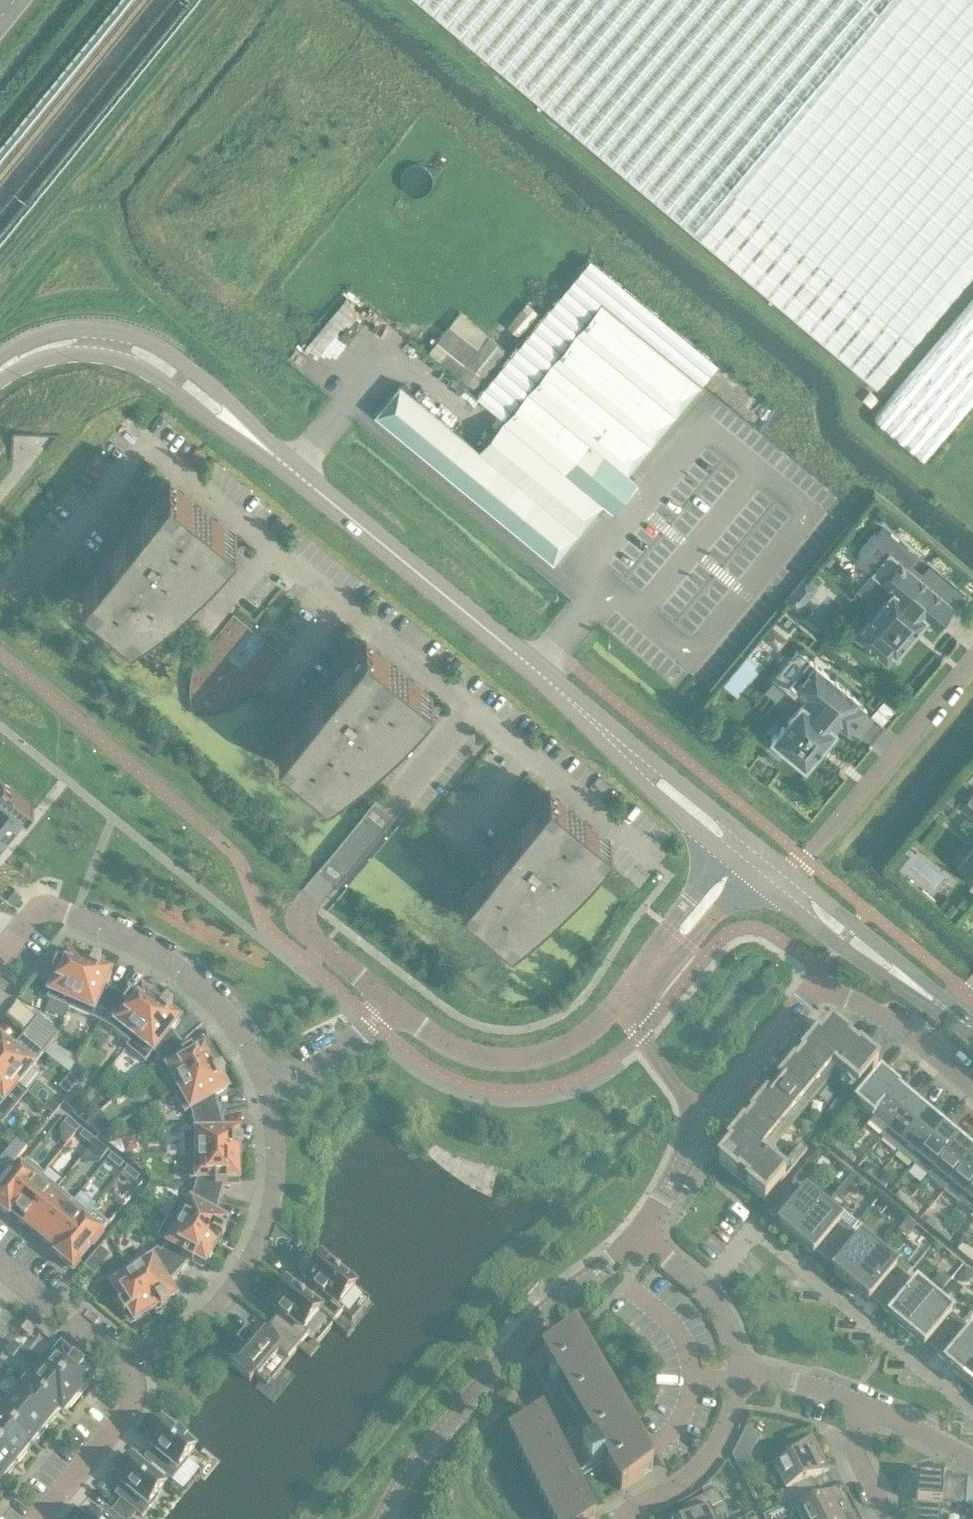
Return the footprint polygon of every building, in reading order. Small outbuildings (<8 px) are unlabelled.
[(876,385),(972,270),(972,0),(418,0),(876,385)] [(400,383),(374,414),(553,562),(602,502),(608,507),(634,477),(628,472),(701,383),(601,300),(479,448),(400,383)] [(526,302),(509,322),(522,332),(539,312),(526,302)] [(876,418),(925,460),(972,403),(972,302),(876,418)] [(449,325),(428,351),(474,388),(495,362),(493,361),(449,325)] [(871,392),(865,400),(872,406),(879,399),(871,392)] [(88,579),(82,587),(130,628),(150,615),(159,608),(171,599),(187,586),(191,582),(206,568),(222,552),(237,534),(191,497),(170,480),(126,532),(90,577),(88,579)] [(888,661),(893,654),(895,652),(896,652),(924,619),(935,627),(954,605),(889,550),(871,572),(892,589),(855,633),(888,661)] [(805,577),(785,601),(796,610),(816,586),(805,577)] [(366,640),(323,693),(278,748),(327,788),(346,775),(368,759),(383,746),(402,729),(418,712),(433,695),(366,640)] [(857,702),(860,699),(798,649),(793,655),(790,653),(772,675),(802,700),(771,738),(774,740),(803,764),(806,767),(808,764),(807,763),(817,752),(825,743),(824,743),(834,731),(835,732),(837,729),(840,725),(848,732),(867,709),(857,702)] [(19,822),(33,805),(31,804),(2,780),(0,778),(0,806),(19,822)] [(938,803),(946,809),(956,795),(948,789),(938,803)] [(960,805),(972,816),(972,789),(960,805)] [(597,859),(600,856),(612,842),(550,791),(462,898),(511,939),(529,924),(549,908),(566,892),(582,876),(597,859)] [(5,838),(19,822),(0,806),(0,834),(5,838)] [(957,865),(972,877),(971,879),(972,881),(972,845),(957,865)] [(69,1010),(90,962),(91,960),(89,959),(87,965),(82,962),(81,962),(66,956),(63,963),(58,961),(57,963),(56,963),(53,971),(51,977),(56,979),(47,1000),(69,1010)] [(90,962),(69,1010),(91,1019),(100,1024),(116,994),(104,987),(104,986),(109,974),(99,970),(101,966),(94,963),(90,962)] [(127,1049),(163,1004),(164,1002),(163,1001),(159,1006),(141,992),(137,998),(133,995),(131,997),(130,996),(127,1001),(116,994),(100,1024),(111,1029),(129,1044),(126,1048),(127,1049)] [(155,1062),(178,1042),(170,1031),(178,1021),(170,1014),(172,1011),(166,1006),(163,1004),(127,1049),(145,1063),(151,1055),(155,1062)] [(46,1052),(58,1036),(37,1019),(24,1034),(46,1052)] [(783,1089),(771,1104),(766,1100),(727,1147),(730,1149),(718,1163),(764,1202),(785,1177),(761,1157),(833,1070),(857,1090),(878,1066),(859,1050),(858,1051),(849,1043),(850,1042),(831,1027),(819,1041),(817,1039),(778,1086),(783,1089)] [(24,1034),(12,1050),(0,1041),(0,1042),(0,1070),(19,1085),(46,1052),(24,1034)] [(173,1094),(191,1084),(219,1069),(220,1068),(220,1067),(215,1069),(212,1064),(211,1064),(204,1050),(197,1053),(194,1049),(192,1050),(191,1049),(187,1052),(178,1042),(155,1062),(173,1094)] [(219,1069),(191,1084),(173,1094),(184,1114),(191,1111),(194,1122),(219,1115),(215,1097),(226,1091),(221,1082),(225,1079),(221,1073),(219,1069)] [(1,1124),(28,1093),(18,1085),(19,1085),(0,1070),(0,1123),(1,1124)] [(880,1075),(856,1105),(872,1119),(897,1089),(880,1075)] [(897,1089),(872,1119),(888,1132),(911,1104),(896,1092),(898,1090),(897,1089)] [(828,1111),(835,1117),(851,1097),(845,1092),(828,1111)] [(888,1132),(882,1138),(898,1151),(903,1145),(927,1117),(911,1104),(888,1132)] [(101,1112),(86,1125),(99,1135),(111,1129),(101,1112)] [(219,1115),(194,1122),(196,1133),(184,1134),(184,1156),(191,1156),(241,1156),(241,1152),(242,1152),(242,1144),(237,1144),(237,1134),(224,1134),(219,1115)] [(903,1145),(898,1151),(913,1165),(942,1130),(927,1117),(903,1145)] [(68,1119),(60,1128),(61,1142),(66,1146),(80,1129),(68,1119)] [(942,1130),(913,1165),(929,1178),(958,1143),(942,1130)] [(92,1147),(96,1142),(84,1132),(79,1137),(92,1147)] [(830,1145),(842,1155),(848,1148),(836,1138),(830,1145)] [(92,1147),(104,1157),(108,1151),(96,1142),(92,1147)] [(929,1178),(945,1191),(972,1157),(972,1156),(958,1143),(929,1178)] [(791,1170),(807,1150),(800,1145),(784,1164),(791,1170)] [(858,1156),(848,1148),(842,1155),(852,1164),(858,1156)] [(124,1164),(112,1154),(107,1160),(119,1170),(124,1164)] [(241,1156),(191,1156),(184,1156),(184,1158),(189,1158),(189,1181),(197,1181),(194,1192),(220,1198),(223,1187),(227,1187),(227,1186),(230,1186),(230,1180),(238,1180),(237,1164),(238,1164),(237,1157),(243,1158),(243,1156),(241,1156)] [(945,1191),(960,1204),(972,1188),(972,1157),(945,1191)] [(9,1217),(11,1215),(42,1176),(44,1175),(26,1161),(10,1180),(0,1192),(0,1210),(9,1217)] [(863,1173),(873,1181),(880,1174),(869,1165),(863,1173)] [(140,1177),(127,1167),(123,1173),(130,1179),(135,1183),(140,1177)] [(120,1176),(120,1177),(127,1183),(130,1179),(123,1173),(120,1176)] [(890,1182),(880,1174),(873,1181),(884,1190),(890,1182)] [(26,1227),(57,1189),(42,1176),(11,1215),(26,1227)] [(152,1183),(144,1193),(150,1198),(158,1187),(152,1183)] [(796,1241),(823,1208),(795,1184),(769,1215),(780,1225),(778,1226),(796,1241)] [(960,1204),(972,1215),(972,1188),(960,1204)] [(42,1240),(73,1202),(57,1189),(26,1227),(42,1240)] [(895,1199),(905,1207),(911,1200),(901,1191),(895,1199)] [(191,1230),(219,1245),(222,1242),(225,1235),(222,1233),(227,1223),(215,1217),(220,1198),(194,1192),(191,1203),(180,1197),(169,1217),(191,1230)] [(921,1208),(911,1200),(905,1207),(915,1216),(921,1208)] [(90,1215),(73,1202),(42,1240),(57,1252),(58,1253),(84,1220),(85,1221),(90,1215)] [(823,1208),(796,1241),(813,1256),(815,1254),(825,1262),(857,1224),(840,1210),(834,1217),(823,1208)] [(219,1245),(191,1230),(169,1217),(157,1239),(169,1245),(161,1253),(180,1271),(188,1263),(192,1265),(193,1264),(195,1266),(198,1261),(204,1264),(212,1250),(213,1250),(215,1245),(220,1248),(221,1246),(219,1245)] [(926,1225),(936,1233),(942,1226),(932,1217),(926,1225)] [(58,1253),(57,1252),(55,1255),(72,1269),(79,1261),(91,1246),(101,1234),(85,1221),(84,1220),(58,1253)] [(851,1287),(879,1254),(868,1245),(873,1238),(857,1224),(825,1262),(835,1271),(834,1273),(851,1287)] [(954,1236),(942,1226),(936,1233),(948,1243),(954,1236)] [(968,1260),(972,1253),(972,1252),(964,1244),(957,1251),(968,1260)] [(880,1308),(906,1277),(912,1270),(884,1247),(879,1254),(851,1287),(868,1302),(870,1300),(880,1308)] [(111,1257),(100,1248),(84,1268),(94,1277),(111,1257)] [(180,1271),(161,1253),(158,1250),(129,1268),(157,1313),(167,1306),(165,1302),(174,1297),(167,1286),(180,1271)] [(307,1301),(320,1312),(334,1323),(344,1310),(340,1307),(356,1287),(347,1279),(349,1276),(337,1265),(334,1269),(322,1259),(310,1273),(314,1275),(308,1282),(316,1289),(308,1300),(307,1301)] [(157,1313),(129,1268),(108,1281),(121,1300),(116,1303),(119,1309),(124,1316),(126,1318),(130,1315),(134,1322),(149,1313),(153,1310),(157,1315),(158,1314),(157,1313)] [(906,1277),(880,1308),(890,1317),(889,1319),(906,1333),(934,1300),(906,1277)] [(320,1312),(307,1301),(308,1300),(287,1283),(275,1297),(278,1300),(273,1306),(281,1313),(271,1325),(298,1347),(309,1334),(305,1331),(320,1312)] [(934,1300),(906,1333),(924,1348),(925,1346),(935,1354),(962,1323),(934,1300)] [(972,1366),(972,1333),(962,1323),(935,1354),(946,1363),(944,1365),(962,1379),(972,1366)] [(21,1331),(29,1338),(35,1330),(27,1324),(21,1331)] [(288,1360),(298,1347),(271,1325),(261,1337),(255,1332),(248,1340),(245,1339),(238,1348),(240,1350),(229,1363),(249,1381),(254,1375),(258,1378),(279,1353),(288,1360)] [(621,1491),(652,1473),(574,1338),(543,1356),(595,1446),(581,1453),(590,1470),(604,1462),(621,1491)] [(20,1348),(13,1343),(5,1352),(13,1358),(20,1348)] [(38,1363),(80,1397),(89,1385),(86,1383),(92,1376),(61,1351),(53,1345),(38,1363)] [(24,1381),(63,1412),(68,1406),(70,1408),(80,1397),(38,1363),(24,1381)] [(962,1379),(972,1389),(972,1366),(962,1379)] [(9,1398),(47,1429),(56,1417),(53,1415),(58,1410),(62,1413),(63,1412),(24,1381),(9,1398)] [(30,1444),(35,1438),(37,1440),(47,1429),(9,1398),(0,1410),(0,1420),(30,1444)] [(542,1415),(510,1431),(554,1518),(594,1518),(542,1415)] [(15,1462),(16,1461),(19,1463),(27,1453),(24,1451),(30,1444),(0,1420),(0,1449),(15,1462)] [(144,1462),(170,1485),(186,1466),(184,1464),(193,1454),(161,1426),(159,1428),(157,1426),(147,1439),(149,1441),(147,1442),(155,1449),(144,1462)] [(779,1493),(786,1505),(811,1492),(805,1482),(829,1470),(812,1436),(792,1446),(798,1457),(774,1469),(785,1490),(779,1493)] [(4,1482),(13,1470),(10,1468),(15,1462),(0,1449),(0,1479),(4,1482)] [(127,1482),(116,1495),(142,1517),(158,1498),(156,1497),(165,1486),(132,1459),(131,1461),(129,1459),(118,1473),(120,1474),(119,1476),(127,1482)] [(964,1508),(965,1508),(967,1478),(940,1476),(940,1477),(942,1478),(942,1480),(917,1478),(916,1502),(913,1502),(914,1501),(912,1501),(911,1518),(940,1518),(941,1505),(964,1507),(964,1508)] [(709,1509),(720,1504),(715,1492),(683,1508),(683,1509),(689,1506),(694,1515),(687,1518),(714,1518),(709,1509)] [(786,1505),(792,1517),(797,1514),(800,1518),(838,1518),(850,1513),(844,1501),(841,1503),(836,1493),(816,1503),(811,1492),(786,1505)] [(105,1508),(96,1518),(118,1518),(105,1508)]
